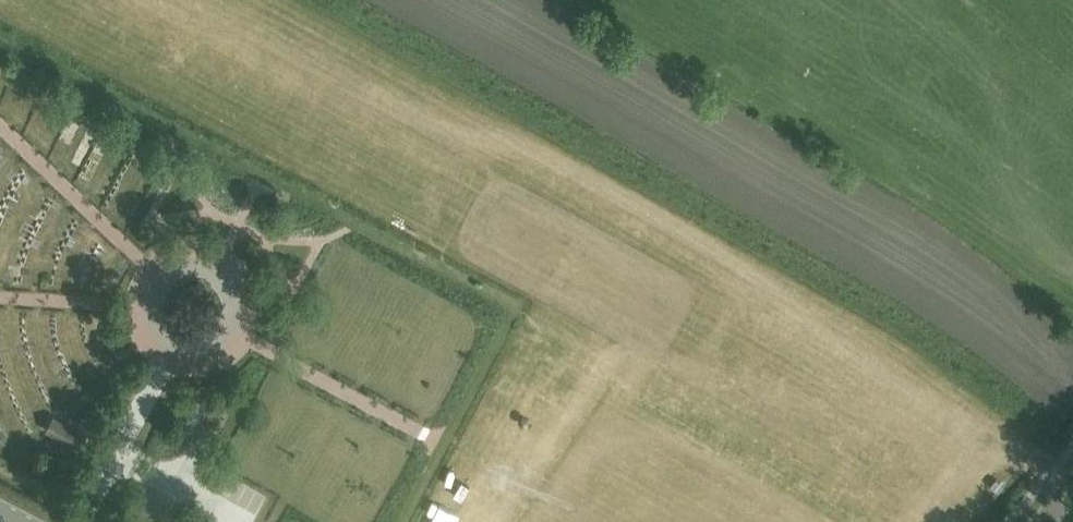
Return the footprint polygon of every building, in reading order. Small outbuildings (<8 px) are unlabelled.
[(91,314),(75,317),(79,334),(94,332),(91,314)] [(79,446),(86,433),(51,415),(44,428),(79,446)]
